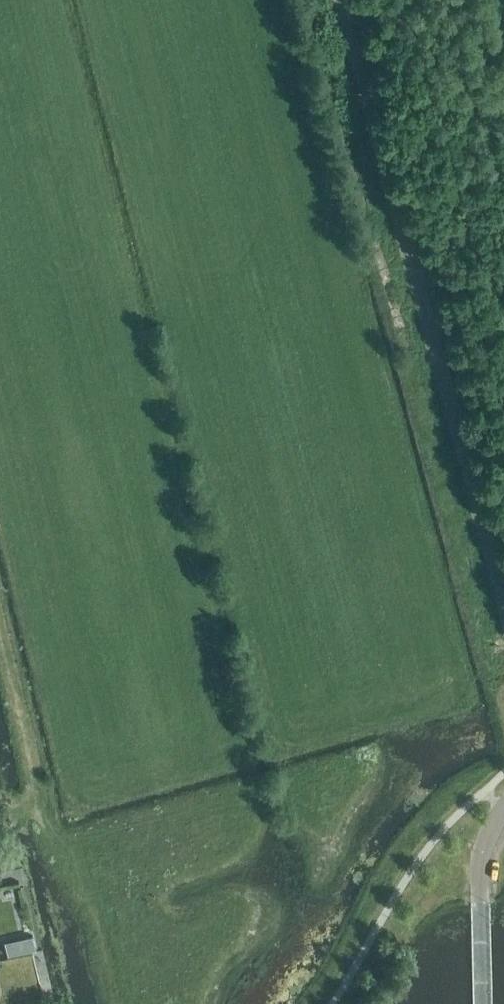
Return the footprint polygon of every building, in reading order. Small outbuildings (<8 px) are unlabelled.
[(9,943),(12,954),(39,945),(36,934),(9,943)]
